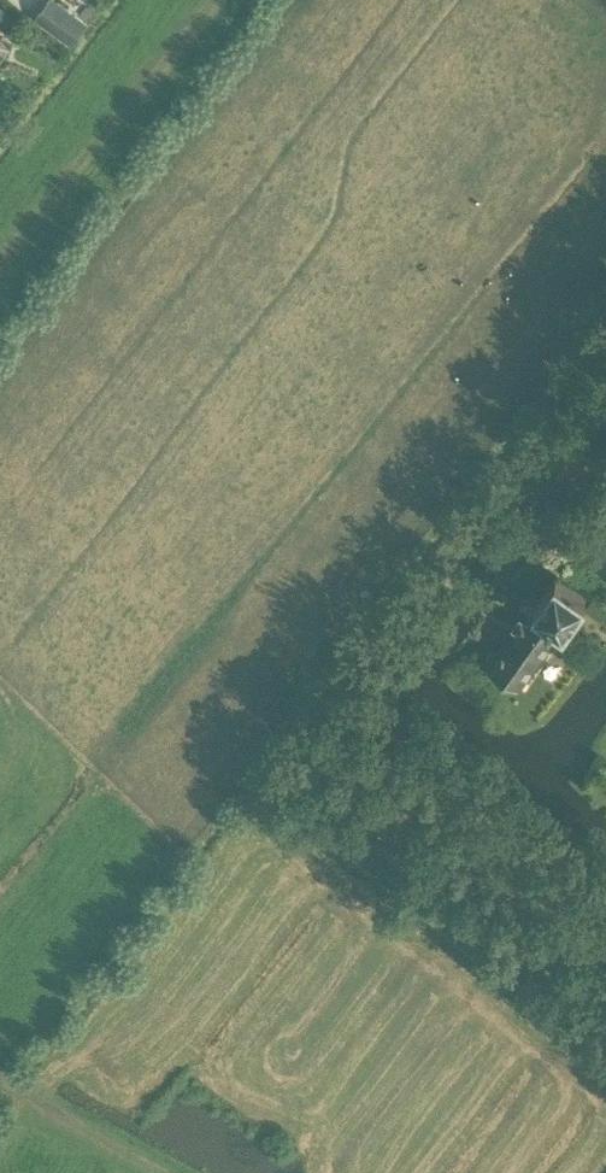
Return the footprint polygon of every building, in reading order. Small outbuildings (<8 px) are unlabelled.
[(87,22),(57,0),(49,0),(35,18),(71,44),(87,22)] [(11,47),(0,38),(0,61),(11,47)] [(517,630),(490,667),(519,689),(562,629),(564,631),(587,597),(556,574),(532,608),(526,618),(520,614),(512,626),(517,630)]
